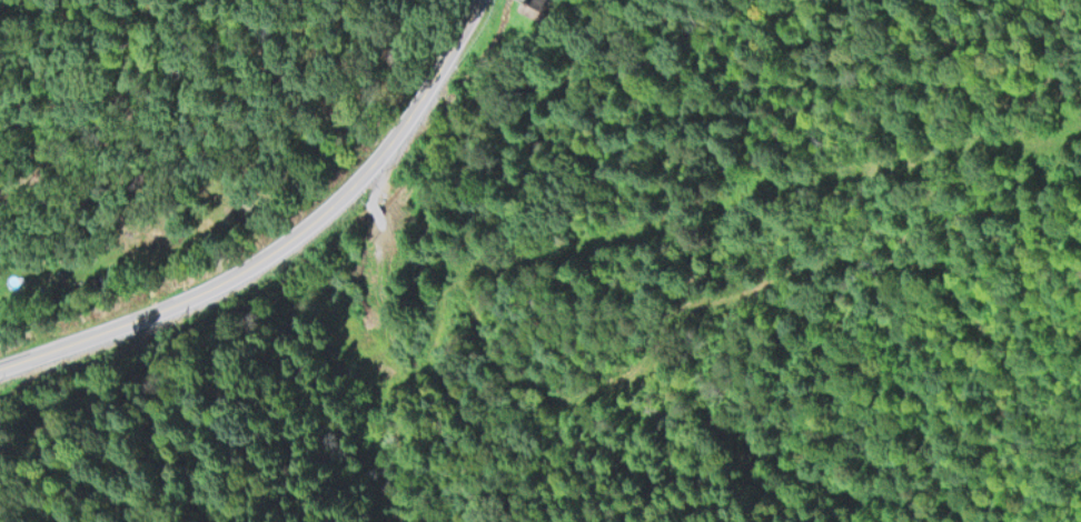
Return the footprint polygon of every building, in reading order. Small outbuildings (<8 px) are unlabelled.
[(539,26),(551,0),(521,0),(515,13),(539,26)]
